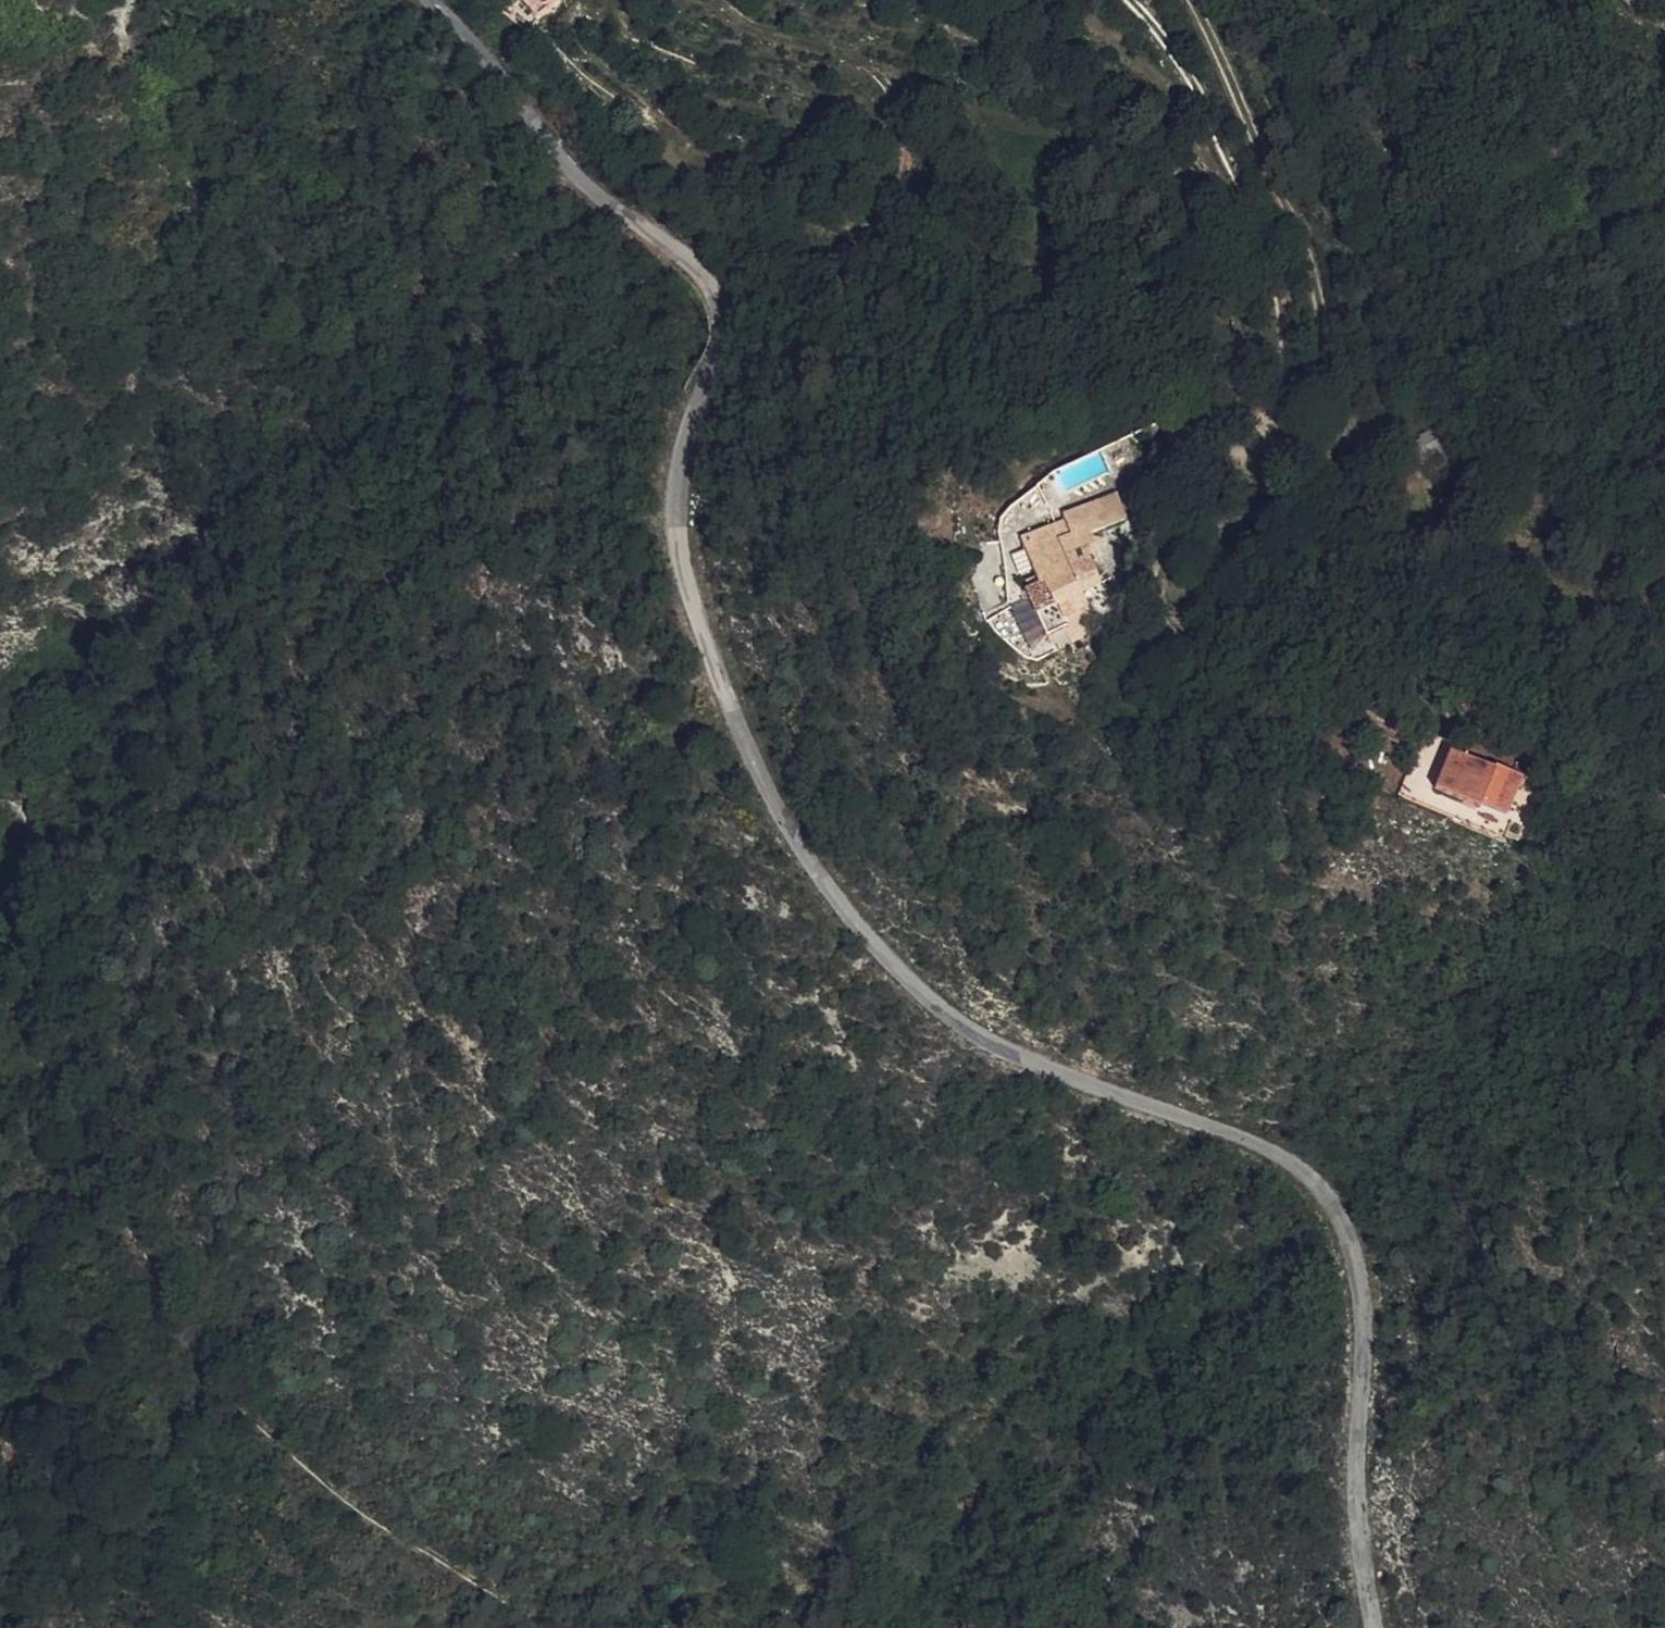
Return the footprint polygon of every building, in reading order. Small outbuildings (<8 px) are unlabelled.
[(518,2),(527,14),(541,0),(520,0),(518,2)] [(534,23),(561,0),(541,0),(527,14),(534,23)] [(1106,480),(1093,488),(1105,506),(1115,494),(1106,480)] [(1022,598),(1050,638),(1069,625),(1064,619),(1081,602),(1075,593),(1092,577),(1076,555),(1077,532),(1075,529),(1104,510),(1105,506),(1093,488),(1092,486),(1044,517),(1047,521),(1006,548),(1028,585),(1032,590),(1025,596),(1022,598)] [(1021,589),(1025,596),(1032,590),(1028,585),(1021,589)] [(1081,602),(1064,619),(1069,625),(1080,637),(1098,622),(1081,602)] [(1485,800),(1512,808),(1523,768),(1497,759),(1495,766),(1450,752),(1438,791),(1484,806),(1485,800)]
